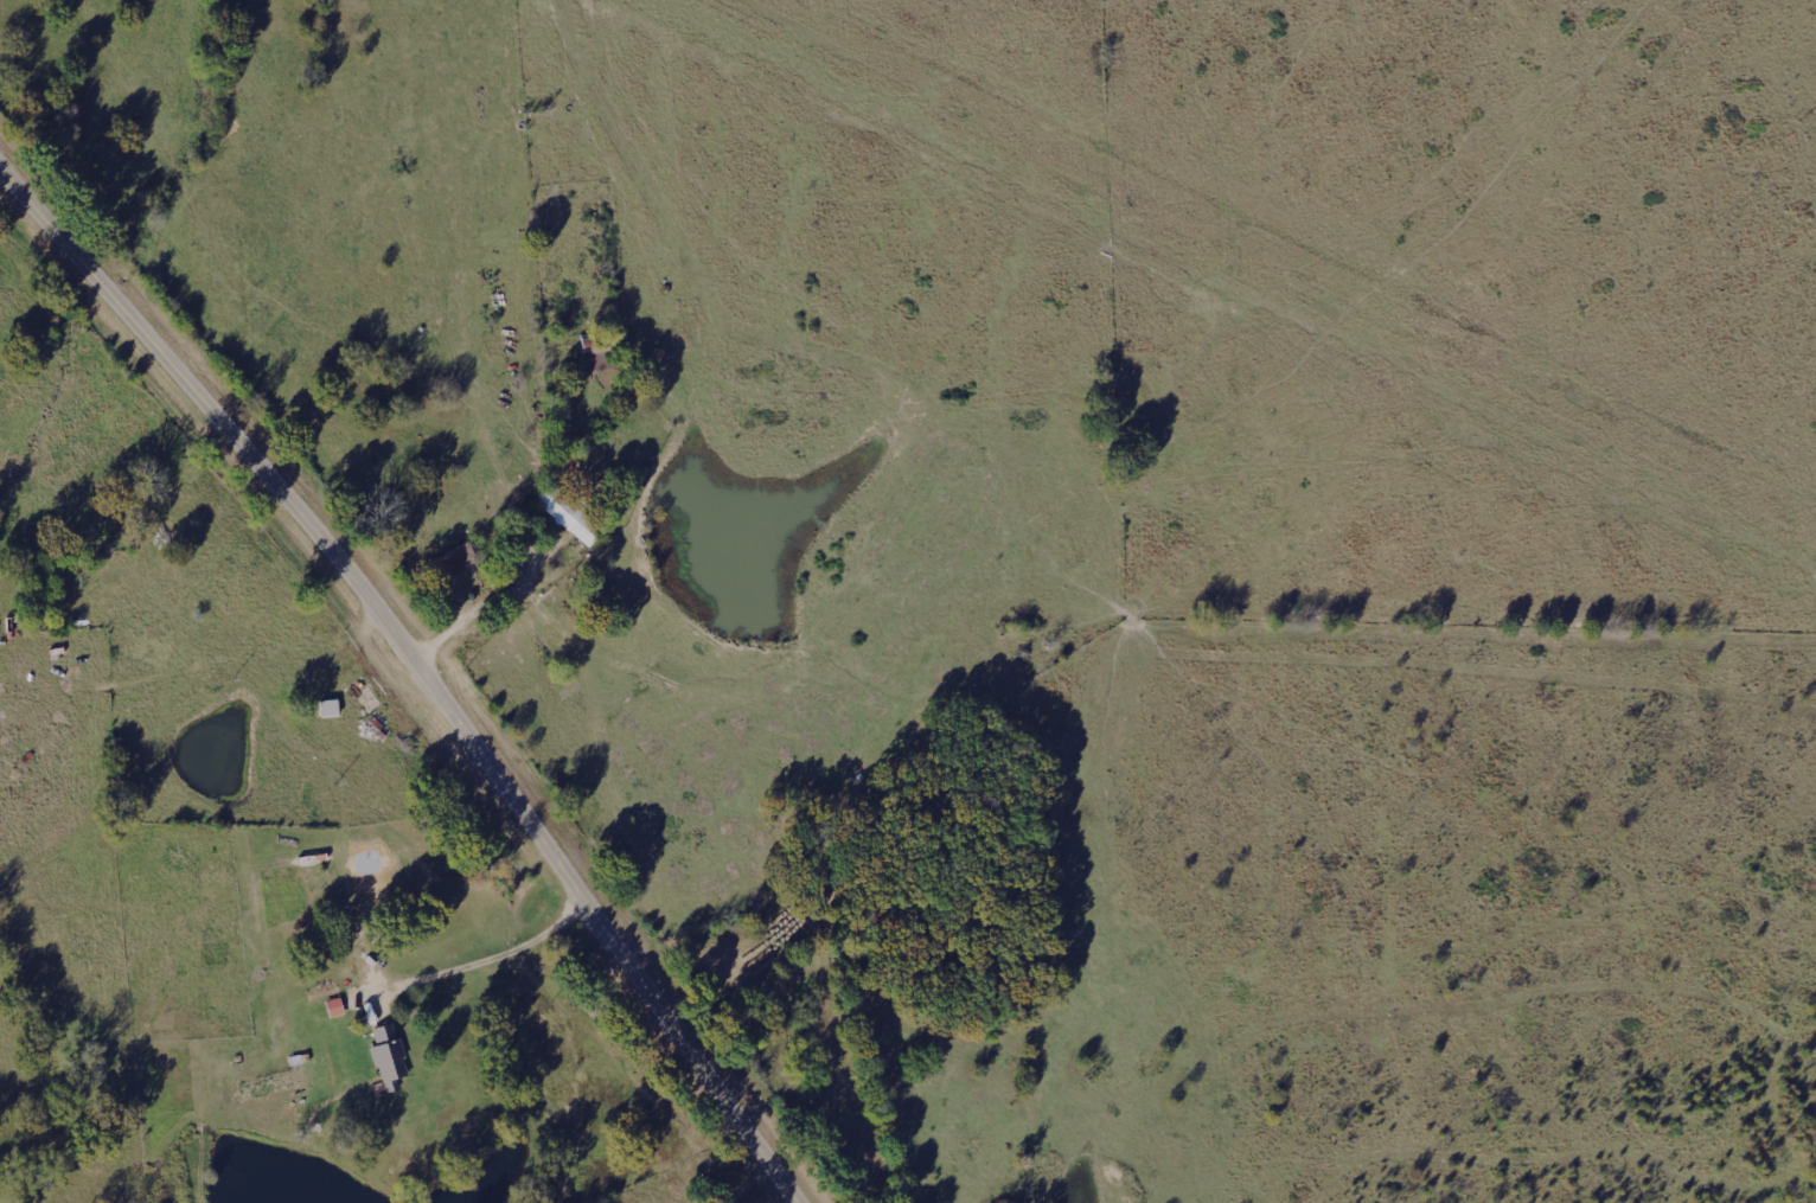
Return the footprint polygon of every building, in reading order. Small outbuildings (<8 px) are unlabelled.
[(612,340),(586,341),(587,372),(613,371),(612,340)] [(479,559),(473,544),(442,557),(448,572),(479,559)] [(333,1019),(348,1014),(343,997),(328,1002),(333,1019)] [(374,1029),(379,1046),(374,1047),(387,1094),(400,1090),(398,1079),(411,1076),(397,1023),(374,1029)]
